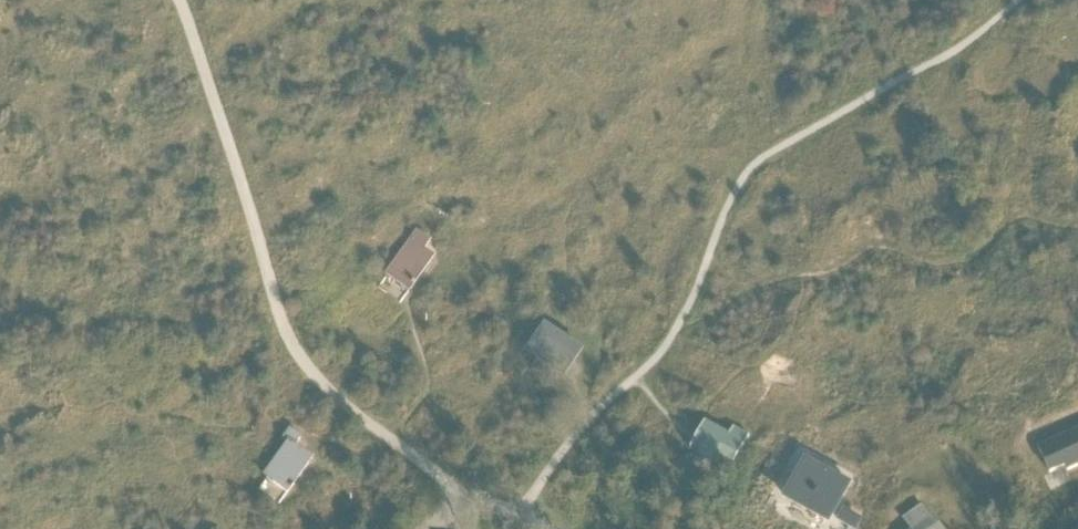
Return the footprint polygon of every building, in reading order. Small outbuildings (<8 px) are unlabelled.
[(430,241),(417,232),(386,276),(409,292),(433,258),(424,251),(430,241)] [(564,376),(581,351),(545,326),(528,351),(564,376)] [(705,423),(706,422),(705,422),(690,448),(691,449),(692,448),(700,452),(698,456),(712,464),(714,460),(730,469),(729,470),(731,471),(750,436),(749,436),(748,437),(734,429),(735,428),(734,427),(729,436),(705,423)] [(283,440),(289,444),(265,477),(288,493),(312,459),(295,447),(301,438),(290,430),(283,440)] [(1038,449),(1050,473),(1065,466),(1067,471),(1077,466),(1077,431),(1038,449)] [(798,484),(788,502),(813,516),(815,514),(829,522),(850,485),(805,460),(793,481),(798,484)] [(911,528),(941,528),(932,517),(930,519),(921,508),(905,520),(911,528)] [(839,523),(851,528),(856,528),(860,521),(844,513),(839,523)]
